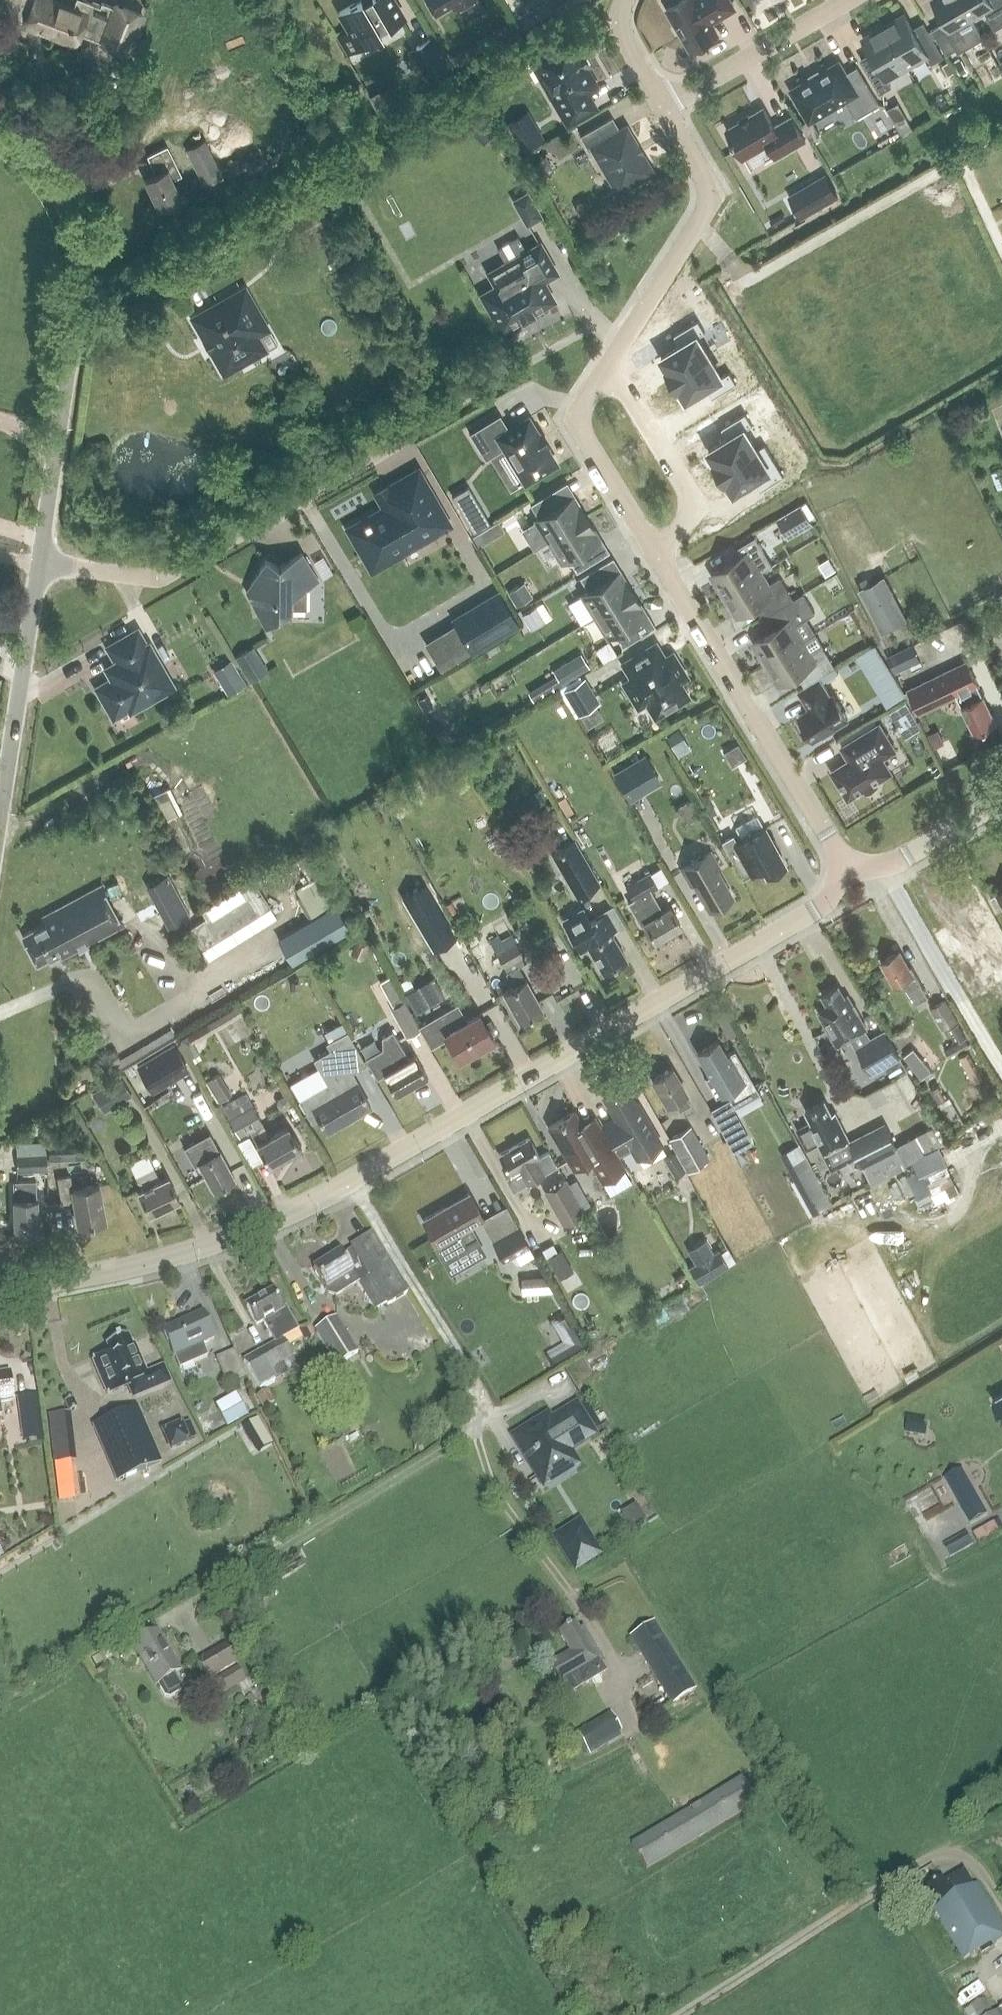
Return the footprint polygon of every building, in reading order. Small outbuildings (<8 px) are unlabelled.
[(25,25),(74,44),(79,31),(103,40),(102,42),(128,52),(143,14),(117,4),(115,8),(102,2),(100,7),(82,0),(79,0),(76,8),(54,0),(0,0),(0,13),(26,22),(25,25)] [(404,17),(394,0),(367,0),(362,3),(360,1),(361,0),(359,0),(339,12),(359,46),(381,33),(380,32),(379,33),(378,30),(388,24),(389,25),(404,17)] [(464,0),(428,0),(436,13),(451,4),(453,7),(464,0)] [(692,50),(718,35),(710,21),(717,17),(718,18),(735,9),(730,0),(682,0),(668,8),(677,25),(675,26),(680,35),(683,34),(692,50)] [(771,0),(773,2),(777,0),(752,0),(757,9),(771,0)] [(972,18),(961,0),(932,0),(945,22),(932,30),(946,54),(955,48),(959,54),(984,39),(972,18)] [(972,18),(984,11),(995,29),(1001,25),(1001,0),(961,0),(972,18)] [(918,38),(904,14),(883,26),(907,66),(927,54),(931,62),(942,56),(928,32),(918,38)] [(886,78),(907,66),(883,26),(862,38),(876,62),(866,68),(880,92),(890,86),(886,78)] [(568,37),(531,58),(568,122),(594,107),(585,92),(596,86),(568,37)] [(451,70),(430,38),(409,51),(429,83),(451,70)] [(962,61),(954,65),(961,75),(968,71),(962,61)] [(855,118),(879,104),(865,81),(853,88),(838,63),(792,90),(809,120),(844,99),(855,118)] [(969,91),(977,86),(970,74),(962,79),(969,91)] [(371,95),(381,113),(404,99),(394,82),(371,95)] [(751,173),(752,172),(743,158),(767,144),(775,157),(805,140),(791,116),(774,126),(763,107),(726,129),(751,173)] [(505,123),(523,151),(544,138),(526,110),(505,123)] [(619,190),(634,181),(635,183),(646,176),(645,175),(650,171),(648,168),(650,167),(644,156),(642,157),(626,129),(621,132),(612,117),(580,136),(589,151),(594,148),(619,190)] [(913,130),(905,117),(895,123),(902,136),(913,130)] [(223,177),(206,143),(205,141),(187,149),(205,185),(223,177)] [(159,207),(180,197),(172,180),(182,175),(167,146),(148,156),(156,174),(145,179),(159,207)] [(554,169),(545,155),(533,162),(542,176),(554,169)] [(815,179),(788,194),(795,208),(801,217),(813,210),(839,195),(826,172),(815,179)] [(515,201),(527,223),(540,216),(527,194),(515,201)] [(540,244),(489,273),(497,286),(481,295),(501,329),(553,300),(542,280),(556,272),(540,244)] [(244,292),(197,319),(208,339),(209,338),(216,349),(214,350),(226,370),(239,362),(244,363),(251,359),(252,354),(253,354),(250,349),(259,344),(254,335),(265,329),(244,292)] [(668,368),(666,369),(672,379),(709,356),(697,337),(705,331),(698,320),(675,334),(681,345),(661,357),(668,368)] [(678,389),(680,388),(687,399),(707,387),(713,397),(736,383),(729,371),(722,376),(709,356),(672,379),(678,389)] [(722,417),(726,425),(737,418),(732,410),(722,417)] [(709,449),(716,461),(714,462),(720,472),(756,449),(744,429),(752,424),(746,413),(722,427),(728,438),(709,449)] [(485,460),(505,447),(524,478),(523,479),(525,481),(554,463),(527,418),(525,420),(509,430),(499,414),(468,433),(485,460)] [(754,480),(760,490),(784,476),(765,444),(756,449),(720,472),(726,481),(728,480),(735,492),(754,480)] [(351,529),(373,567),(447,524),(417,472),(379,494),(387,508),(351,529)] [(535,520),(548,541),(586,518),(578,505),(574,508),(561,486),(566,483),(566,482),(530,504),(530,505),(534,503),(542,516),(535,520)] [(468,487),(452,497),(473,532),(489,522),(468,487)] [(801,504),(777,519),(789,539),(813,524),(801,504)] [(575,572),(609,551),(608,551),(603,554),(589,532),(593,530),(586,518),(548,541),(561,562),(571,556),(579,569),(575,571),(575,572)] [(740,556),(712,574),(725,595),(761,573),(773,565),(765,552),(759,543),(755,537),(736,549),(740,556)] [(257,614),(260,614),(266,623),(278,616),(288,614),(287,611),(291,609),(305,609),(305,589),(306,589),(318,581),(302,553),(278,567),(266,559),(247,591),(255,604),(257,614)] [(581,596),(569,603),(581,624),(594,616),(632,593),(624,580),(620,583),(607,561),(612,558),(612,557),(579,577),(579,578),(583,576),(591,589),(581,595),(581,596)] [(826,576),(836,570),(829,558),(818,565),(826,576)] [(761,573),(725,595),(738,616),(762,601),(770,614),(794,599),(780,577),(768,585),(761,573)] [(907,619),(884,577),(860,590),(883,632),(907,619)] [(516,604),(533,594),(524,580),(508,590),(516,604)] [(632,593),(594,616),(607,637),(617,631),(625,644),(621,646),(621,647),(655,626),(654,626),(649,629),(635,607),(639,605),(632,593)] [(778,627),(754,642),(767,663),(802,641),(815,633),(816,633),(807,618),(815,613),(803,593),(794,599),(770,614),(778,627)] [(517,623),(500,596),(456,623),(472,651),(517,623)] [(536,607),(522,615),(530,630),(545,621),(536,607)] [(131,710),(172,687),(149,645),(146,646),(137,631),(108,647),(117,663),(107,669),(113,679),(97,688),(114,717),(129,708),(131,710)] [(802,641),(767,663),(779,684),(798,673),(806,686),(812,682),(836,668),(822,646),(815,633),(802,641)] [(860,640),(865,648),(876,642),(871,633),(860,640)] [(655,715),(686,696),(677,682),(684,677),(685,678),(686,677),(671,653),(670,654),(670,655),(663,659),(654,645),(623,664),(632,678),(625,683),(624,682),(623,683),(638,707),(639,706),(646,701),(655,715)] [(913,645),(887,657),(894,674),(920,661),(913,645)] [(235,658),(249,681),(268,670),(253,646),(235,658)] [(906,697),(874,646),(856,657),(888,708),(906,697)] [(562,685),(589,668),(580,653),(553,670),(556,675),(561,683),(562,685)] [(968,662),(909,690),(920,713),(957,696),(975,734),(996,724),(978,686),(979,685),(968,662)] [(217,678),(227,695),(246,684),(235,666),(217,678)] [(556,675),(529,691),(534,700),(561,683),(556,675)] [(585,678),(563,691),(578,715),(599,702),(585,678)] [(831,696),(820,678),(798,692),(806,705),(807,704),(810,709),(799,716),(814,741),(848,720),(833,695),(831,696)] [(921,728),(906,702),(890,711),(905,737),(921,728)] [(879,725),(842,748),(850,761),(833,772),(849,798),(890,773),(881,759),(895,751),(879,725)] [(680,731),(678,728),(665,736),(667,739),(674,751),(687,743),(680,731)] [(645,755),(613,774),(625,795),(658,776),(645,755)] [(160,813),(164,821),(178,814),(174,805),(160,813)] [(735,825),(734,826),(742,840),(765,828),(756,813),(755,814),(756,815),(735,826),(735,825)] [(733,834),(721,841),(742,878),(762,867),(767,876),(785,866),(771,838),(765,828),(742,840),(738,843),(733,834)] [(600,883),(575,839),(551,852),(576,897),(600,883)] [(709,910),(732,897),(717,870),(720,868),(710,852),(681,869),(691,885),(694,883),(709,910)] [(650,892),(658,887),(650,873),(626,888),(633,900),(628,903),(641,925),(644,923),(655,941),(681,926),(670,907),(662,912),(650,892)] [(168,926),(189,915),(167,875),(146,886),(168,926)] [(425,885),(402,898),(423,934),(446,921),(425,885)] [(243,886),(201,912),(213,930),(254,905),(243,886)] [(42,925),(23,935),(38,963),(57,953),(60,959),(120,927),(98,887),(39,919),(42,925)] [(277,939),(292,964),(350,930),(335,905),(277,939)] [(978,907),(953,921),(975,958),(999,944),(978,907)] [(626,959),(601,915),(590,922),(585,914),(565,925),(580,950),(588,945),(603,972),(626,959)] [(519,1022),(542,1009),(526,980),(518,966),(527,961),(524,956),(517,942),(496,953),(507,972),(506,973),(514,987),(503,993),(519,1022)] [(903,983),(915,1003),(928,996),(911,967),(909,969),(899,951),(881,962),(896,987),(903,983)] [(398,991),(390,976),(379,982),(388,997),(398,991)] [(416,1013),(445,996),(434,976),(405,993),(416,1013)] [(838,986),(822,995),(829,1006),(818,1012),(837,1045),(866,1028),(847,995),(845,997),(838,986)] [(930,1008),(942,1029),(956,1021),(945,1000),(930,1008)] [(391,1008),(407,1037),(420,1030),(405,1001),(391,1008)] [(198,1052),(192,1043),(242,1012),(237,1004),(179,1039),(191,1057),(198,1052)] [(466,1021),(457,1005),(420,1027),(431,1047),(447,1037),(459,1058),(492,1039),(478,1014),(466,1021)] [(408,1059),(398,1042),(399,1042),(393,1031),(391,1031),(392,1032),(383,1037),(383,1054),(369,1062),(366,1058),(365,1059),(377,1079),(384,1075),(396,1095),(427,1076),(415,1055),(408,1059)] [(318,1116),(327,1132),(371,1107),(351,1071),(365,1063),(347,1032),(326,1044),(330,1051),(314,1060),(328,1084),(300,1100),(312,1121),(313,1121),(312,1120),(318,1116)] [(888,1033),(858,1050),(871,1074),(901,1057),(888,1033)] [(969,1045),(965,1038),(944,1050),(948,1057),(969,1045)] [(705,1075),(704,1076),(715,1096),(729,1089),(735,1099),(756,1086),(734,1049),(725,1054),(717,1040),(697,1052),(710,1074),(705,1077),(705,1075)] [(174,1044),(136,1066),(152,1093),(190,1071),(174,1044)] [(913,1049),(903,1056),(921,1079),(931,1071),(913,1049)] [(690,1104),(684,1095),(686,1093),(672,1068),(652,1080),(667,1105),(674,1101),(680,1110),(690,1104)] [(92,1092),(104,1112),(131,1096),(119,1076),(92,1092)] [(662,1145),(637,1103),(636,1104),(623,1083),(603,1095),(616,1118),(602,1126),(619,1154),(631,1147),(637,1159),(662,1145)] [(212,1094),(218,1103),(231,1095),(226,1086),(212,1094)] [(269,1136),(261,1123),(262,1122),(246,1093),(223,1107),(239,1135),(250,1129),(258,1143),(257,1143),(269,1165),(299,1147),(287,1126),(269,1136)] [(282,1096),(277,1099),(276,1104),(279,1109),(284,1110),(288,1107),(290,1102),(287,1098),(282,1096)] [(857,1158),(851,1145),(834,1113),(831,1114),(824,1100),(805,1110),(811,1122),(797,1129),(807,1149),(818,1143),(833,1171),(857,1158)] [(574,1112),(549,1127),(569,1161),(575,1157),(580,1165),(588,1160),(601,1183),(625,1169),(594,1117),(582,1125),(574,1112)] [(752,1143),(738,1116),(720,1125),(734,1152),(752,1143)] [(47,1124),(48,1160),(86,1159),(85,1132),(78,1133),(78,1123),(47,1124)] [(711,1158),(691,1126),(669,1139),(687,1172),(711,1158)] [(897,1148),(886,1126),(851,1145),(857,1158),(862,1166),(897,1148)] [(210,1133),(183,1147),(194,1167),(199,1164),(213,1190),(235,1179),(210,1133)] [(529,1138),(499,1155),(510,1176),(506,1178),(513,1191),(543,1174),(557,1166),(549,1152),(540,1157),(529,1138)] [(799,1144),(786,1151),(818,1212),(832,1204),(799,1144)] [(676,1153),(665,1159),(673,1176),(686,1170),(676,1153)] [(17,1155),(18,1171),(48,1171),(47,1154),(17,1155)] [(154,1168),(136,1176),(142,1189),(139,1191),(150,1214),(179,1199),(168,1177),(160,1181),(154,1168)] [(78,1226),(105,1221),(99,1185),(73,1190),(70,1176),(58,1178),(62,1202),(74,1200),(78,1226)] [(563,1224),(583,1213),(565,1179),(544,1190),(563,1224)] [(36,1181),(13,1182),(14,1200),(13,1200),(14,1234),(38,1233),(37,1199),(36,1181)] [(955,1185),(945,1190),(949,1199),(959,1194),(955,1185)] [(476,1237),(471,1227),(483,1220),(469,1194),(423,1220),(445,1259),(467,1247),(465,1244),(476,1237)] [(524,1243),(514,1224),(489,1238),(500,1257),(524,1243)] [(313,1269),(326,1290),(328,1294),(336,1296),(357,1283),(374,1311),(386,1303),(387,1305),(408,1293),(371,1233),(350,1246),(352,1249),(341,1255),(340,1253),(313,1269)] [(720,1249),(689,1267),(699,1284),(730,1266),(720,1249)] [(553,1270),(568,1261),(561,1250),(547,1259),(553,1270)] [(542,1286),(541,1277),(521,1278),(521,1287),(542,1286)] [(269,1370),(289,1359),(279,1341),(298,1330),(285,1307),(282,1309),(272,1292),(246,1306),(257,1324),(263,1321),(275,1343),(243,1360),(260,1390),(275,1381),(269,1370)] [(214,1339),(203,1313),(163,1331),(174,1356),(179,1369),(208,1356),(203,1344),(214,1339)] [(564,1316),(550,1324),(554,1332),(568,1324),(564,1316)] [(358,1353),(336,1318),(316,1331),(337,1365),(358,1353)] [(573,1332),(569,1325),(552,1335),(556,1342),(573,1332)] [(123,1337),(107,1344),(110,1352),(91,1360),(107,1395),(108,1395),(109,1396),(128,1387),(133,1398),(169,1381),(163,1367),(144,1375),(131,1345),(126,1346),(123,1337)] [(227,1385),(246,1377),(235,1349),(216,1357),(227,1385)] [(9,1373),(0,1374),(0,1403),(13,1401),(9,1373)] [(263,1408),(274,1402),(268,1391),(257,1397),(263,1408)] [(993,1400),(1001,1416),(1001,1395),(993,1400)] [(248,1414),(237,1396),(217,1408),(228,1426),(248,1414)] [(77,1407),(73,1397),(64,1401),(68,1411),(77,1407)] [(598,1436),(576,1401),(551,1417),(548,1412),(510,1435),(543,1489),(581,1465),(573,1452),(598,1436)] [(138,1406),(93,1425),(117,1481),(162,1461),(138,1406)] [(258,1418),(242,1427),(257,1452),(272,1444),(258,1418)] [(920,1420),(908,1418),(905,1434),(918,1436),(920,1420)] [(190,1420),(183,1423),(182,1420),(161,1430),(170,1451),(191,1441),(191,1439),(197,1436),(190,1420)] [(42,1421),(21,1424),(23,1440),(37,1438),(38,1441),(45,1440),(42,1421)] [(71,1461),(55,1463),(60,1502),(76,1500),(71,1461)] [(987,1514),(969,1483),(951,1494),(969,1525),(987,1514)] [(618,1510),(631,1532),(657,1517),(644,1495),(618,1510)] [(551,1537),(573,1573),(603,1555),(580,1518),(551,1537)] [(980,1542),(999,1531),(993,1522),(975,1533),(980,1542)] [(944,1546),(950,1557),(972,1544),(966,1533),(944,1546)] [(672,1704),(696,1689),(653,1620),(630,1635),(672,1704)] [(579,1630),(575,1623),(559,1632),(571,1651),(549,1664),(560,1682),(562,1681),(570,1694),(607,1671),(599,1658),(602,1657),(584,1627),(579,1630)] [(157,1632),(133,1646),(156,1684),(157,1684),(165,1696),(170,1697),(181,1691),(182,1686),(175,1674),(180,1670),(157,1632)] [(207,1680),(235,1663),(224,1644),(195,1660),(207,1680)] [(227,1691),(245,1680),(237,1666),(218,1677),(227,1691)] [(611,1712),(577,1732),(588,1751),(623,1731),(611,1712)] [(647,1868),(757,1802),(742,1777),(632,1844),(647,1868)] [(978,1885),(974,1887),(966,1871),(945,1882),(943,1878),(928,1887),(939,1906),(935,1909),(964,1959),(1001,1938),(1001,1925),(978,1885)] [(968,2014),(1001,2014),(1001,2008),(995,2013),(985,1997),(964,2010),(968,2014)]
